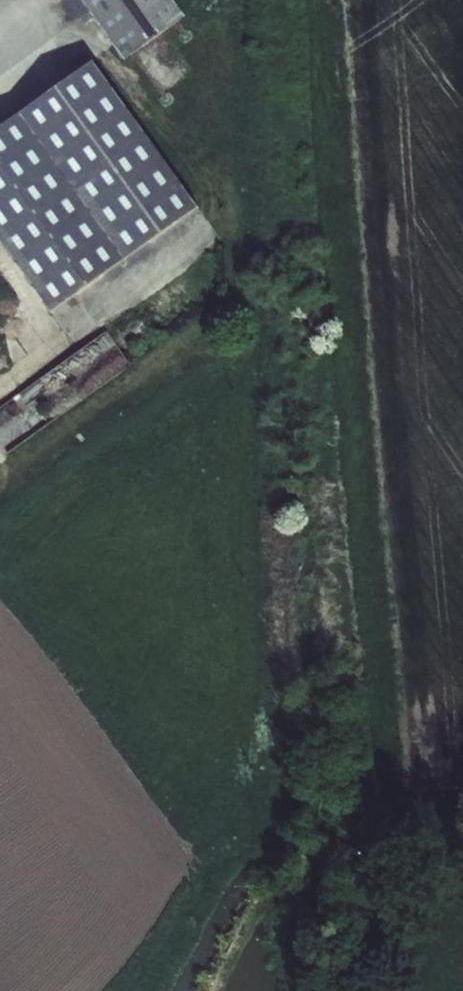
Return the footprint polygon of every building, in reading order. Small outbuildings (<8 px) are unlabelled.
[(81,0),(63,0),(77,20),(89,12),(81,0)] [(173,0),(81,0),(89,12),(123,59),(184,15),(173,0)] [(51,311),(197,207),(92,60),(0,126),(0,240),(51,311)]
